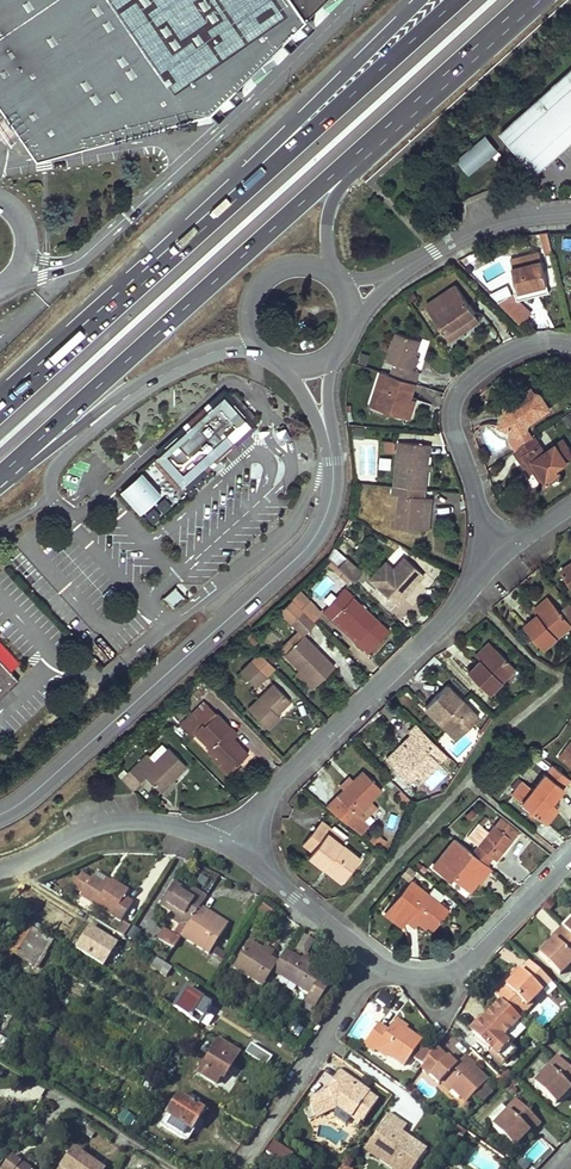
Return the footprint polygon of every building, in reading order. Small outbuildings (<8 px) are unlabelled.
[(8,114),(17,125),(38,158),(211,107),(220,117),(246,93),(238,84),(248,74),(274,49),(287,37),(294,45),(318,24),(311,16),(319,8),(327,0),(0,0),(0,118),(8,114)] [(502,133),(515,147),(519,144),(536,162),(557,142),(565,149),(570,144),(570,71),(502,133)] [(484,135),(456,162),(470,176),(498,149),(484,135)] [(536,162),(519,144),(515,147),(539,173),(565,149),(557,142),(536,162)] [(539,233),(540,239),(550,246),(547,232),(539,233)] [(570,248),(570,238),(563,238),(563,247),(570,248)] [(550,246),(540,239),(541,248),(550,247),(550,246)] [(512,259),(520,291),(549,284),(544,261),(542,252),(521,257),(512,259)] [(520,291),(516,292),(518,301),(552,293),(549,284),(520,291)] [(459,326),(476,314),(457,286),(427,306),(450,340),(463,332),(459,326)] [(516,292),(499,302),(521,324),(531,313),(518,301),(516,292)] [(480,320),(476,314),(459,326),(463,332),(480,320)] [(391,376),(418,384),(422,373),(413,370),(422,342),(397,333),(388,362),(395,364),(391,376)] [(391,376),(382,373),(371,406),(407,418),(413,400),(418,384),(391,376)] [(516,450),(534,438),(527,426),(528,424),(547,412),(544,408),(545,402),(541,396),(535,395),(532,389),(520,397),(521,399),(507,408),(501,428),(512,431),(513,435),(511,437),(511,441),(516,450)] [(224,394),(169,445),(157,456),(183,485),(195,474),(251,424),(249,421),(256,414),(250,408),(253,406),(253,404),(251,402),(249,402),(247,404),(234,391),(227,397),(224,394)] [(418,402),(413,400),(407,418),(412,420),(418,402)] [(536,437),(534,438),(516,450),(514,451),(520,460),(525,456),(535,472),(545,485),(561,474),(557,470),(570,460),(570,451),(564,441),(546,452),(536,437)] [(394,486),(427,489),(431,445),(398,442),(394,486)] [(530,475),(535,472),(525,456),(520,460),(530,475)] [(161,492),(143,472),(123,490),(141,510),(161,492)] [(172,486),(145,516),(155,525),(182,495),(172,486)] [(394,486),(392,486),(392,494),(400,495),(397,529),(424,531),(427,497),(427,489),(394,486)] [(427,497),(424,531),(430,532),(433,498),(427,497)] [(380,569),(370,580),(397,605),(424,575),(405,558),(388,576),(380,569)] [(338,567),(345,574),(354,582),(362,574),(346,559),(338,567)] [(345,574),(338,567),(332,562),(329,566),(341,578),(345,574)] [(563,574),(570,568),(570,565),(562,571),(563,574)] [(172,608),(184,598),(174,587),(163,598),(172,608)] [(345,625),(362,641),(379,621),(344,589),(324,611),(333,619),(336,617),(345,625)] [(300,592),(297,594),(306,603),(309,601),(300,592)] [(303,611),(311,602),(309,601),(306,603),(297,594),(292,599),(303,611)] [(280,610),(291,622),(303,611),(292,599),(280,610)] [(540,615),(553,604),(549,599),(536,610),(540,615)] [(303,611),(313,621),(322,612),(311,602),(303,611)] [(553,604),(540,615),(526,627),(545,649),(570,627),(570,625),(553,604)] [(304,635),(316,624),(313,621),(303,611),(291,622),(304,635)] [(359,644),(362,641),(345,625),(336,617),(333,619),(359,644)] [(260,638),(253,630),(245,637),(253,645),(260,638)] [(335,668),(304,635),(285,653),(301,669),(317,686),(335,668)] [(482,661),(494,649),(489,644),(477,656),(482,661)] [(514,669),(494,649),(482,661),(469,673),(489,694),(514,669)] [(261,653),(252,662),(241,673),(256,687),(266,677),(276,668),(261,653)] [(21,680),(0,657),(0,699),(21,680)] [(317,686),(301,669),(296,674),(312,691),(317,686)] [(291,701),(273,684),(248,709),(269,730),(281,717),(278,714),(291,701)] [(444,719),(461,736),(479,718),(447,686),(425,708),(440,723),(444,719)] [(219,752),(235,768),(249,755),(233,739),(227,732),(232,728),(205,700),(180,724),(192,737),(196,733),(210,747),(208,749),(215,756),(219,752)] [(457,740),(461,736),(444,719),(440,723),(457,740)] [(424,730),(420,726),(412,735),(421,744),(429,735),(424,730)] [(227,732),(233,739),(238,734),(232,728),(227,732)] [(416,774),(422,780),(441,762),(438,759),(445,752),(429,735),(421,744),(412,735),(386,760),(401,775),(406,779),(408,782),(416,774)] [(172,780),(186,766),(169,748),(168,749),(163,744),(149,757),(146,754),(129,771),(121,779),(133,790),(140,783),(148,776),(161,789),(172,779),(172,780)] [(559,758),(570,767),(570,744),(559,758)] [(228,775),(235,768),(219,752),(215,756),(212,759),(228,775)] [(422,782),(432,792),(451,773),(441,763),(422,782)] [(368,825),(364,820),(358,814),(368,803),(382,790),(364,772),(354,781),(353,783),(355,784),(347,792),(344,789),(338,795),(327,806),(360,833),(368,825)] [(540,818),(552,802),(563,788),(544,774),(532,790),(517,778),(510,787),(515,792),(512,796),(540,818)] [(340,785),(344,789),(347,792),(355,784),(353,783),(354,781),(349,776),(340,785)] [(555,805),(552,802),(540,818),(543,821),(555,805)] [(358,814),(364,820),(374,810),(368,803),(358,814)] [(522,832),(502,817),(495,826),(513,842),(522,832)] [(328,832),(342,844),(346,840),(322,820),(303,843),(312,851),(328,832)] [(472,853),(487,866),(493,859),(496,862),(513,842),(495,826),(489,833),(479,824),(467,838),(478,847),(472,853)] [(328,863),(345,877),(360,858),(342,844),(328,832),(312,851),(309,856),(324,868),(328,863)] [(472,853),(455,840),(432,868),(449,882),(452,878),(469,892),(481,877),(483,878),(491,869),(487,866),(472,853)] [(341,882),(345,877),(328,863),(324,868),(341,882)] [(108,887),(103,884),(93,878),(81,897),(121,922),(133,903),(125,898),(129,892),(112,882),(111,883),(108,887)] [(415,914),(429,925),(434,929),(440,921),(442,922),(444,919),(443,918),(449,910),(439,902),(445,895),(434,887),(428,894),(412,882),(386,914),(403,928),(408,921),(412,916),(415,914)] [(201,908),(204,903),(190,894),(174,883),(160,905),(173,914),(191,924),(201,908)] [(204,903),(208,897),(194,888),(190,894),(204,903)] [(31,913),(42,920),(54,901),(41,893),(39,896),(41,898),(31,913)] [(275,914),(263,906),(257,914),(269,922),(275,914)] [(209,913),(201,908),(191,924),(182,938),(209,955),(226,929),(207,916),(209,913)] [(228,926),(209,913),(207,916),(226,929),(228,926)] [(182,938),(191,924),(173,914),(170,919),(182,927),(176,937),(181,940),(182,938)] [(427,928),(429,925),(415,914),(412,916),(419,921),(427,928)] [(415,926),(419,921),(412,916),(408,921),(415,926)] [(123,922),(116,933),(125,938),(132,927),(123,922)] [(32,930),(21,923),(6,946),(17,953),(32,930)] [(73,950),(103,968),(118,944),(88,926),(73,950)] [(562,929),(552,939),(554,941),(540,957),(561,975),(570,964),(570,937),(564,931),(562,929)] [(159,940),(175,950),(181,940),(176,937),(165,930),(159,940)] [(250,943),(247,948),(259,956),(260,953),(262,950),(250,943)] [(234,967),(264,987),(273,972),(278,964),(269,959),(260,953),(259,956),(247,948),(234,967)] [(260,953),(269,959),(272,953),(264,948),(262,950),(260,953)] [(300,960),(286,951),(278,964),(273,972),(309,996),(304,1002),(314,1009),(329,985),(319,979),(323,975),(307,964),(300,960)] [(300,960),(307,964),(311,959),(304,954),(300,960)] [(166,964),(157,959),(151,968),(166,978),(172,968),(166,964)] [(505,986),(495,996),(502,1003),(519,1020),(529,1010),(528,1008),(551,984),(530,964),(522,973),(519,970),(511,979),(513,982),(507,988),(505,986)] [(388,1009),(392,997),(380,992),(375,1004),(388,1009)] [(191,993),(179,1013),(199,1026),(212,1006),(191,993)] [(503,1040),(520,1021),(519,1020),(502,1003),(481,1025),(478,1023),(471,1031),(506,1063),(516,1052),(503,1040)] [(298,1038),(303,1030),(293,1024),(288,1033),(298,1038)] [(518,1025),(503,1040),(509,1046),(524,1031),(518,1025)] [(422,1044),(395,1026),(389,1035),(378,1027),(365,1047),(376,1054),(379,1050),(406,1068),(422,1044)] [(9,1044),(1,1037),(0,1038),(0,1053),(0,1054),(9,1044)] [(240,1055),(221,1042),(200,1075),(216,1086),(221,1078),(225,1080),(240,1055)] [(244,1055),(265,1068),(272,1057),(250,1044),(244,1055)] [(414,1062),(423,1068),(432,1055),(423,1049),(414,1062)] [(423,1068),(422,1069),(440,1087),(444,1083),(466,1105),(487,1083),(464,1060),(456,1069),(435,1050),(432,1055),(423,1068)] [(558,1057),(548,1067),(550,1069),(535,1085),(557,1105),(570,1091),(570,1070),(558,1057)] [(369,1094),(337,1072),(330,1082),(335,1086),(333,1089),(332,1088),(309,1097),(311,1102),(308,1103),(316,1118),(336,1109),(361,1125),(377,1101),(368,1095),(369,1094)] [(506,1073),(500,1078),(504,1082),(510,1077),(506,1073)] [(494,1082),(500,1087),(502,1085),(504,1082),(500,1078),(498,1077),(494,1082)] [(510,1077),(504,1082),(502,1085),(509,1091),(517,1083),(510,1077)] [(203,1112),(180,1097),(162,1125),(185,1141),(203,1112)] [(541,1125),(516,1100),(506,1111),(509,1113),(494,1128),(514,1148),(529,1133),(531,1135),(541,1125)] [(76,1128),(81,1120),(68,1111),(63,1119),(76,1128)] [(116,1121),(129,1129),(135,1119),(123,1111),(116,1121)] [(376,1160),(390,1168),(414,1168),(426,1152),(407,1139),(403,1144),(397,1140),(406,1128),(389,1116),(370,1144),(382,1152),(376,1160)] [(460,1128),(455,1125),(447,1135),(452,1138),(454,1134),(461,1138),(465,1132),(460,1128)] [(285,1167),(293,1155),(274,1142),(266,1153),(285,1167)] [(364,1152),(376,1160),(382,1152),(370,1144),(364,1152)] [(61,1168),(98,1168),(74,1151),(61,1168)] [(151,1162),(133,1151),(124,1164),(131,1168),(146,1168),(151,1162)] [(21,1164),(12,1157),(3,1168),(28,1168),(21,1164)]
